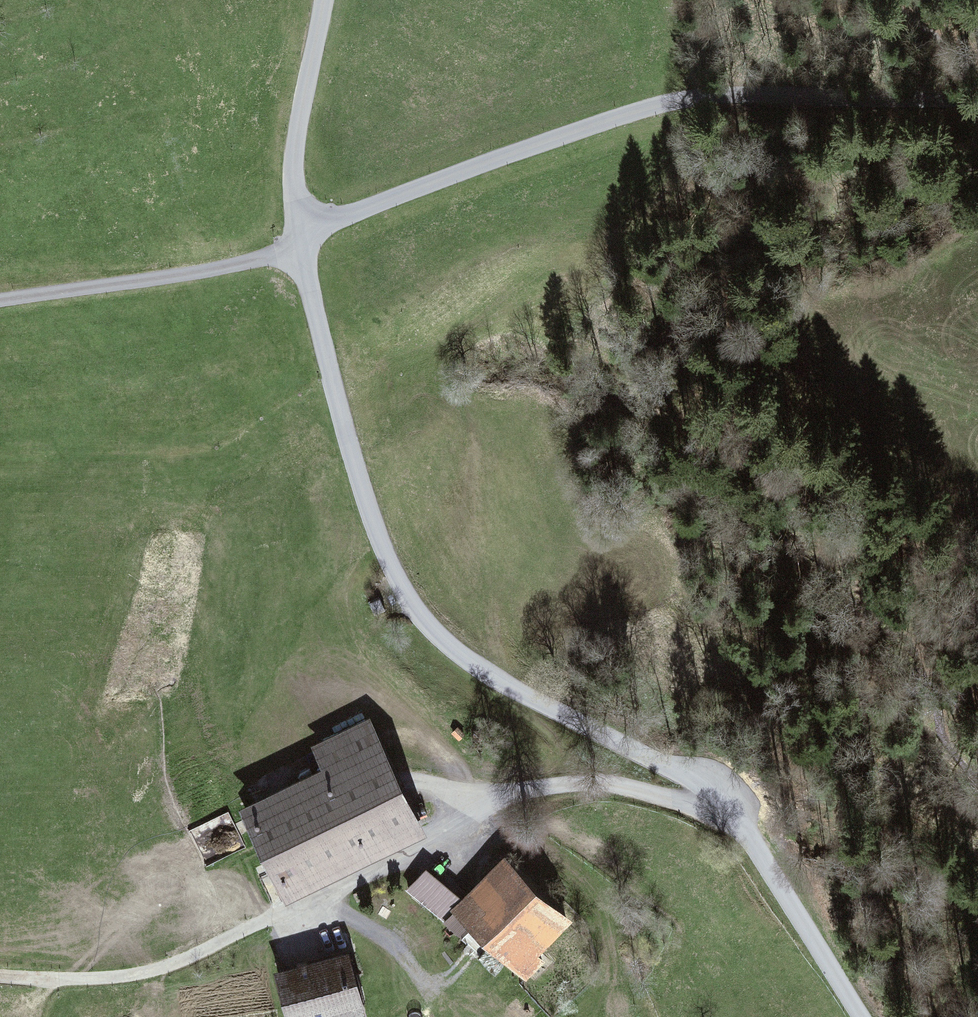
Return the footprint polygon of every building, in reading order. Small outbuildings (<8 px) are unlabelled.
[(375,614),(384,610),(379,598),(369,603),(375,614)] [(250,813),(279,880),(419,820),(390,753),(250,813)] [(567,901),(526,860),(475,910),(516,951),(567,901)] [(281,966),(289,1011),(355,998),(346,953),(281,966)]
